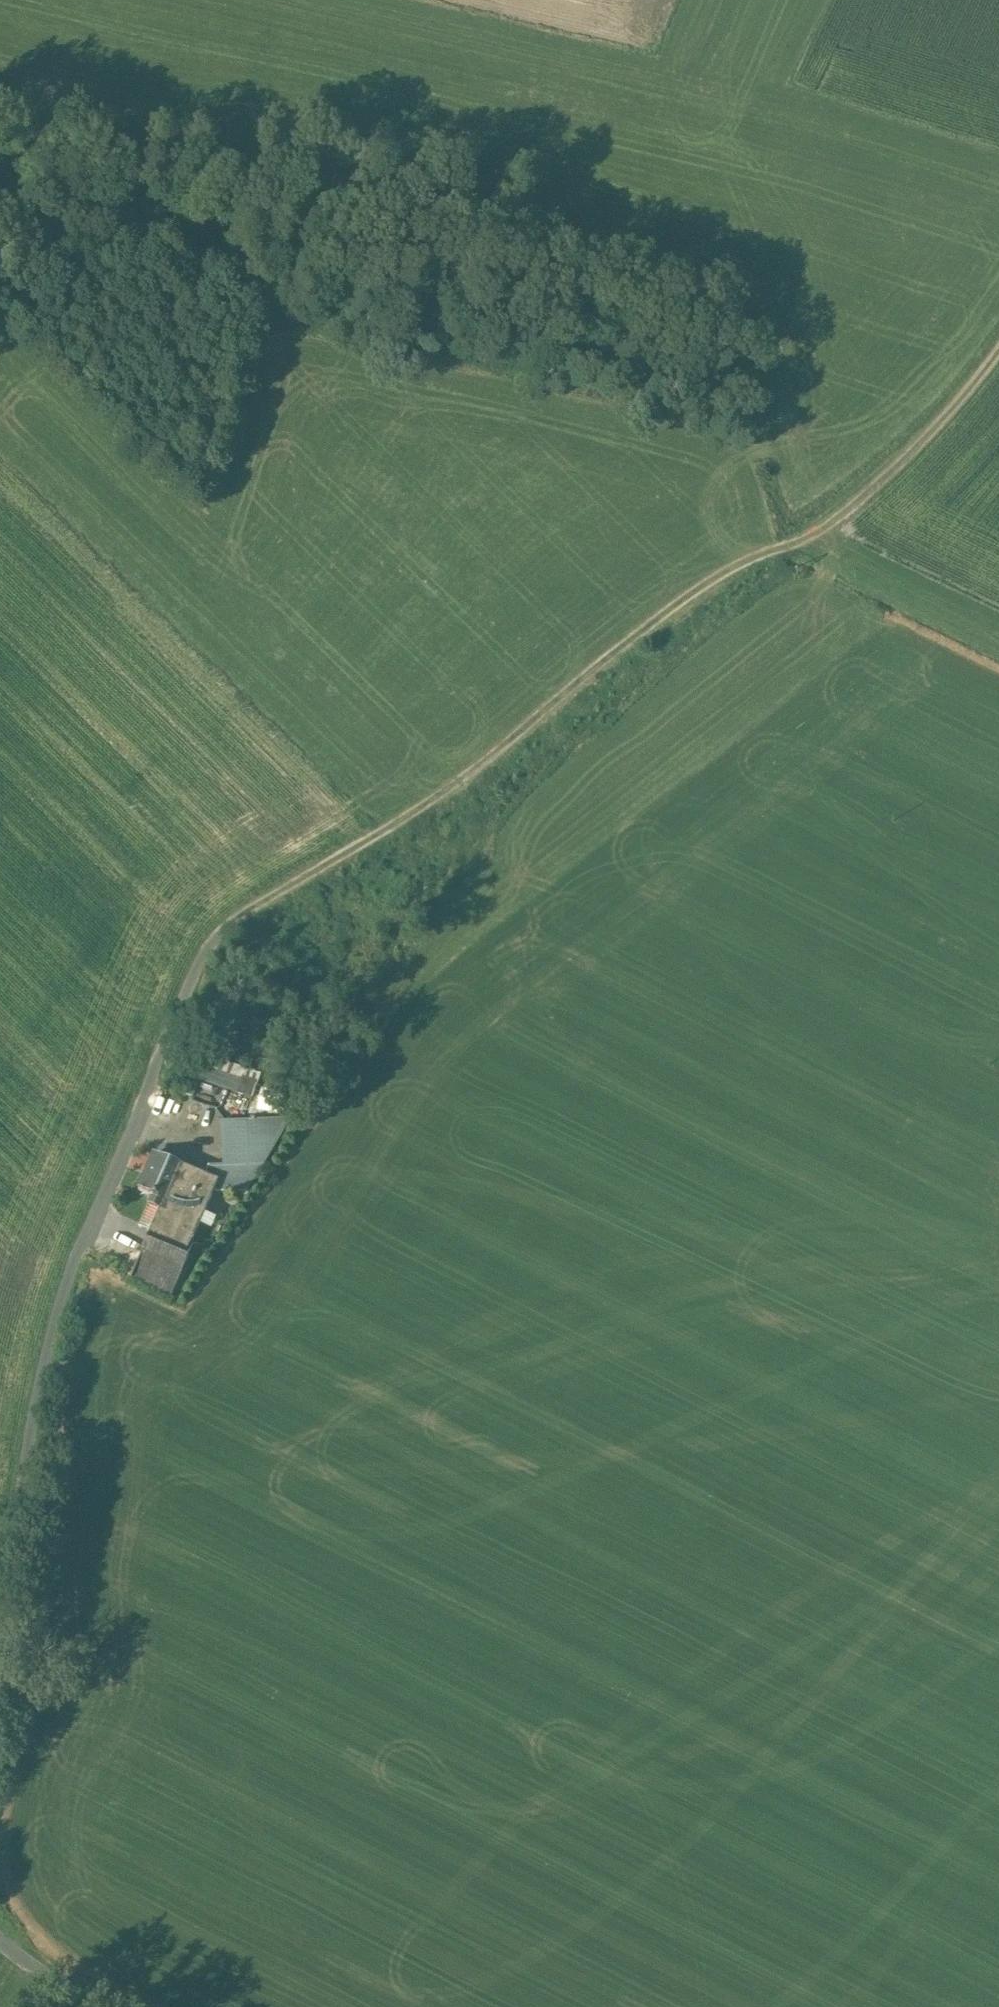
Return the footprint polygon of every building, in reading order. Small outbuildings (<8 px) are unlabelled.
[(200,1051),(191,1077),(239,1093),(247,1066),(200,1051)] [(287,1118),(222,1121),(225,1165),(263,1163),(287,1118)] [(219,1180),(156,1153),(142,1188),(154,1193),(150,1202),(162,1207),(200,1224),(219,1180)] [(162,1207),(136,1269),(176,1286),(194,1244),(192,1243),(200,1224),(162,1207)]
